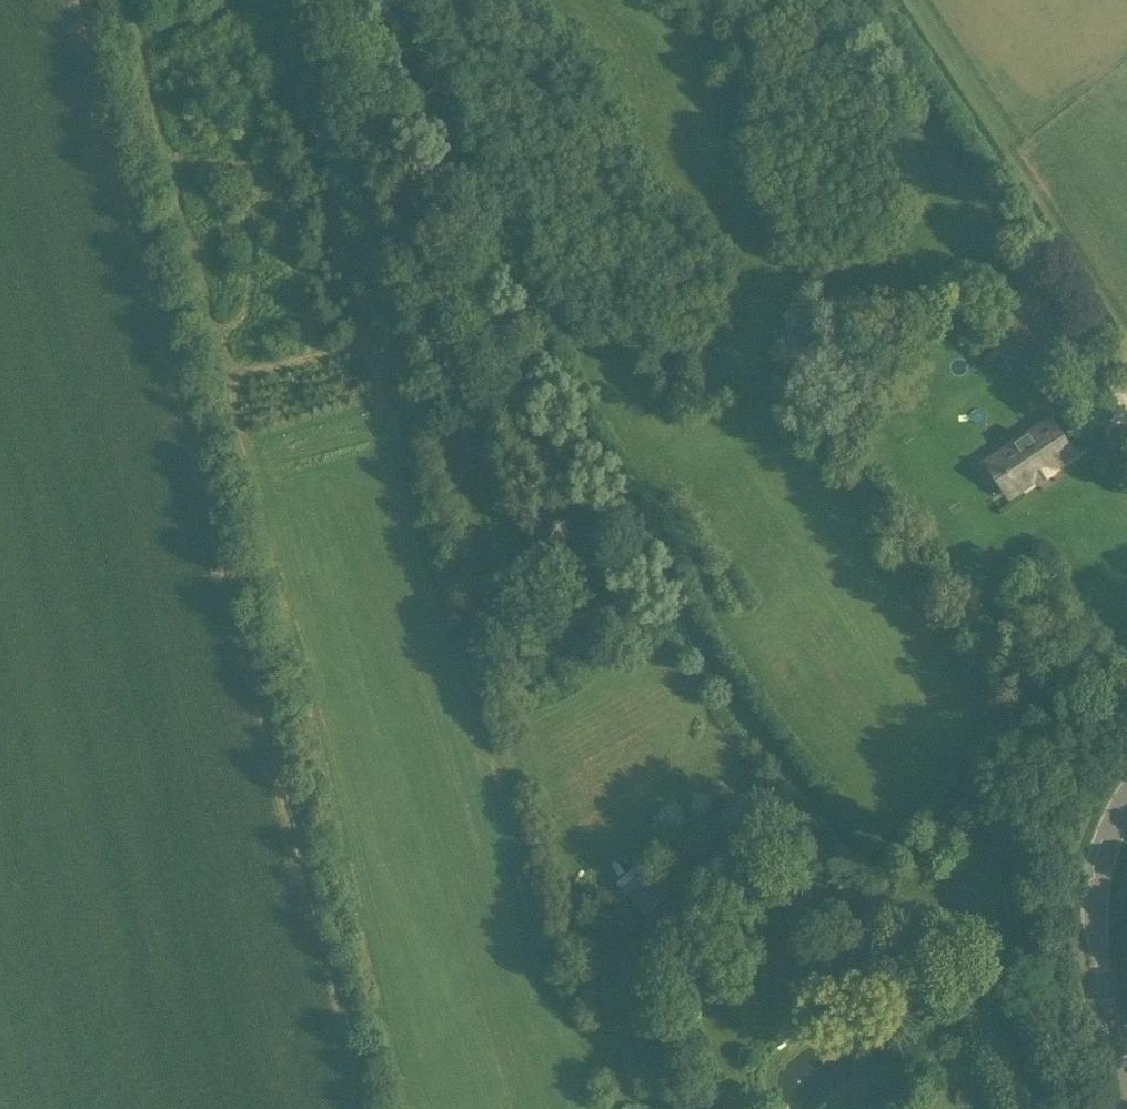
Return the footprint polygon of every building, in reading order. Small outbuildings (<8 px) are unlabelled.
[(1019,489),(1073,452),(1051,420),(997,457),(1019,489)] [(639,861),(616,882),(646,914),(669,894),(639,861)] [(652,950),(688,917),(672,899),(635,932),(652,950)]
